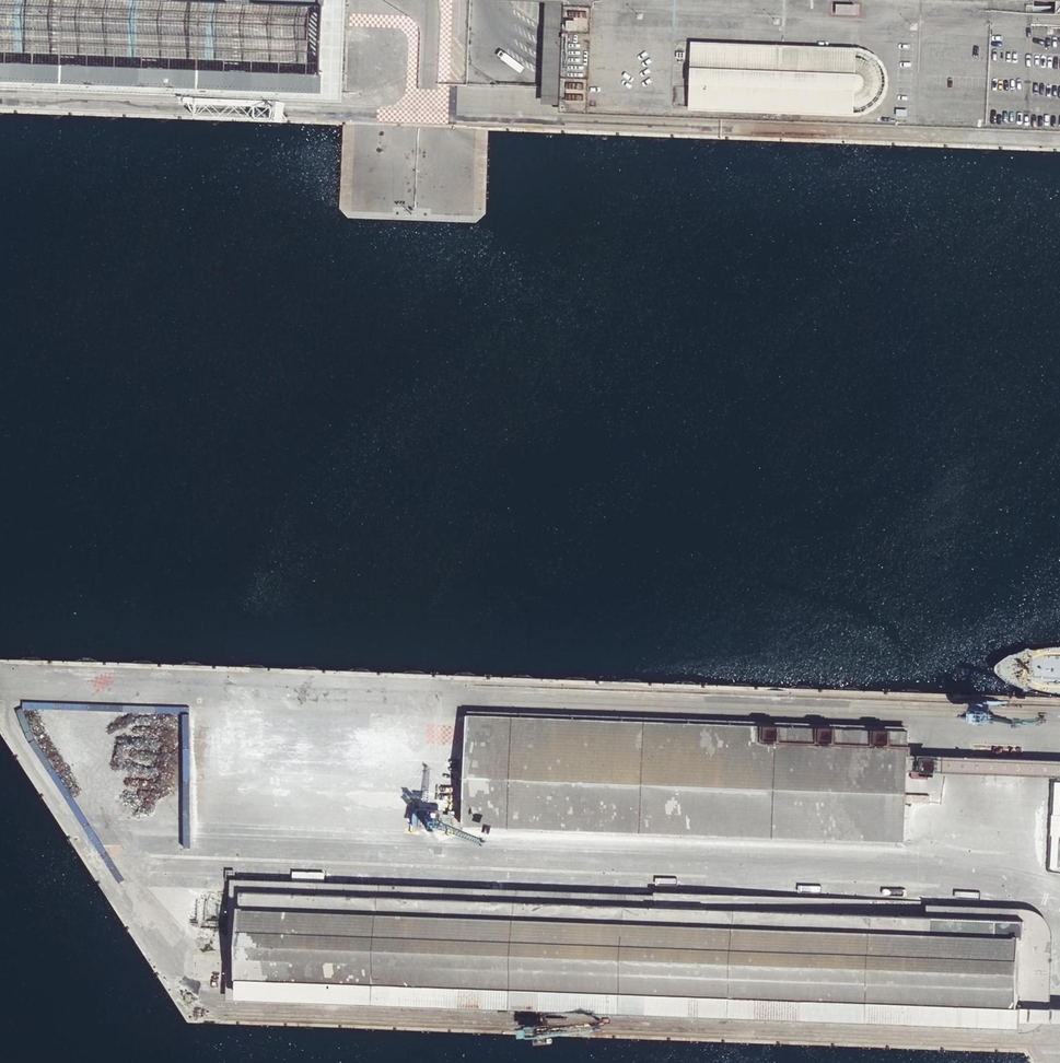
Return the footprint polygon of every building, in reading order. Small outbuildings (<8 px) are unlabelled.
[(342,92),(345,0),(0,0),(0,80),(342,92)] [(0,80),(0,91),(369,104),(370,93),(373,0),(345,0),(342,92),(0,80)] [(561,100),(565,0),(531,0),(546,1),(541,110),(1059,130),(1059,120),(561,100)] [(978,7),(787,0),(565,0),(561,100),(1059,120),(1059,11),(978,7)] [(1059,11),(1059,0),(979,0),(978,7),(1059,11)] [(466,715),(462,824),(902,840),(907,770),(908,754),(909,744),(906,743),(907,730),(466,715)] [(462,829),(902,845),(902,840),(462,824),(462,829)] [(232,879),(227,1003),(1024,1032),(1031,1031),(1038,1027),(1043,1021),(1020,1021),(238,992),(242,889),(790,911),(790,899),(232,879)] [(1020,1009),(1023,920),(818,912),(818,900),(818,898),(791,897),(790,899),(790,911),(242,889),(238,992),(1020,1021),(1020,1009)] [(1033,909),(1025,908),(818,900),(818,912),(1023,920),(1020,1009),(1049,1010),(1049,1007),(1051,928),(1049,924),(1045,918),(1040,912),(1033,909)] [(1049,1010),(1020,1009),(1020,1021),(1043,1021),(1059,1022),(1059,1010),(1049,1010)]
